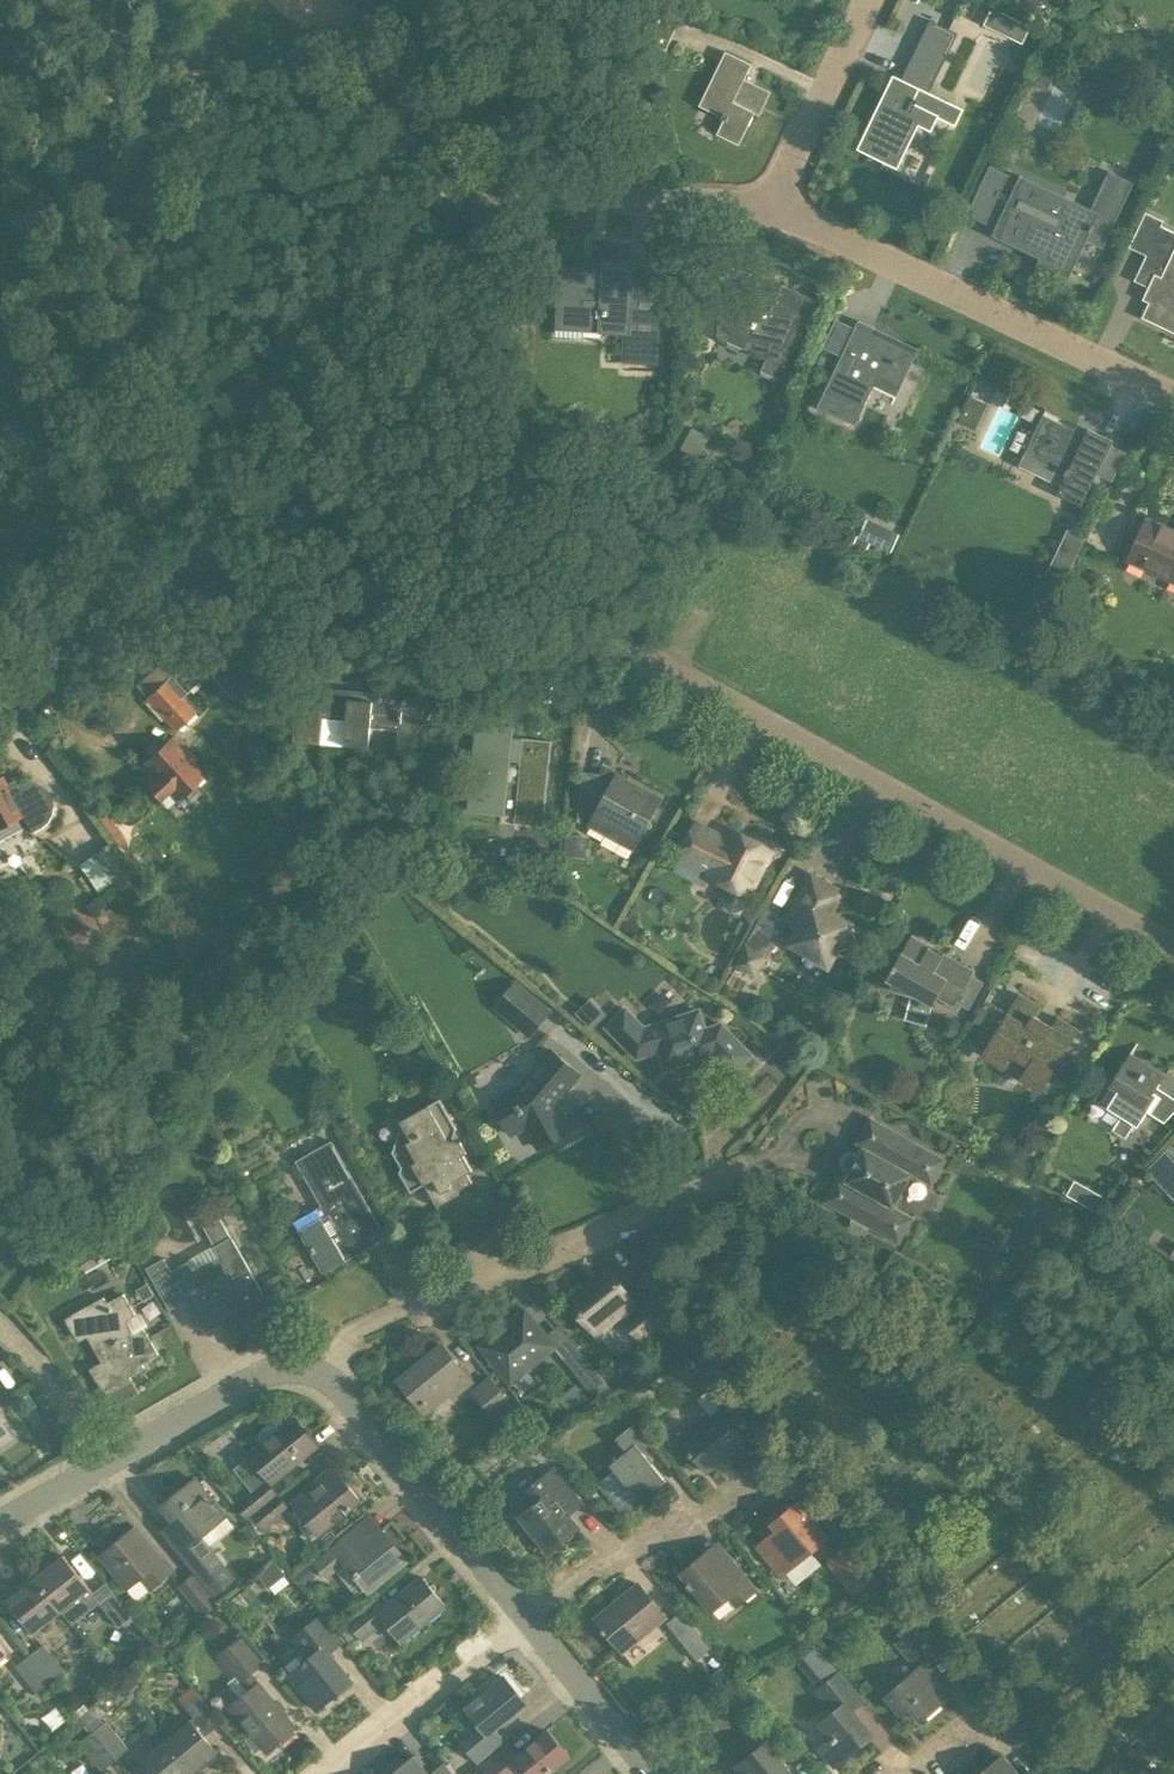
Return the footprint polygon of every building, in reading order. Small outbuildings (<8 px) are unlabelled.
[(1046,27),(1065,6),(1059,0),(1015,0),(1046,27)] [(1024,44),(1033,28),(1015,19),(1006,35),(1024,44)] [(930,20),(927,26),(928,26),(919,43),(935,51),(937,47),(948,53),(958,33),(930,20)] [(746,79),(753,63),(725,50),(699,105),(724,118),(717,133),(739,144),(759,102),(764,104),(771,91),(746,79)] [(1044,51),(1038,64),(1051,71),(1057,57),(1044,51)] [(892,100),(884,96),(858,150),(883,162),(880,168),(919,187),(934,157),(940,146),(927,140),(931,131),(940,114),(944,106),(899,84),(892,100)] [(989,166),(977,192),(1005,205),(994,228),(995,228),(997,229),(1052,255),(1044,271),(1067,282),(1079,257),(1078,256),(1085,240),(1103,248),(1124,203),(1123,203),(1099,192),(1089,212),(1063,200),(1064,196),(1020,175),(1018,179),(989,166)] [(1148,257),(1136,281),(1150,288),(1145,298),(1151,301),(1144,316),(1173,331),(1173,230),(1164,225),(1165,223),(1146,213),(1129,248),(1148,257)] [(604,273),(580,272),(581,269),(562,268),(559,319),(602,321),(601,329),(626,331),(625,360),(660,362),(665,279),(631,278),(632,263),(605,262),(604,273)] [(746,349),(752,336),(773,346),(764,366),(761,371),(780,380),(782,374),(817,301),(782,284),(769,311),(761,307),(762,288),(732,286),(731,315),(720,315),(719,336),(746,349)] [(899,388),(918,348),(875,328),(857,320),(816,406),(853,424),(875,377),(899,388)] [(987,404),(971,397),(959,422),(975,430),(987,404)] [(1087,429),(1085,434),(1043,415),(1019,465),(1060,486),(1057,493),(1081,504),(1111,440),(1087,429)] [(678,452),(693,460),(706,437),(691,429),(678,452)] [(1147,519),(1145,523),(1134,517),(1118,550),(1130,555),(1128,559),(1173,581),(1173,532),(1147,519)] [(890,552),(899,534),(866,519),(858,537),(890,552)] [(1044,579),(1061,587),(1074,562),(1057,553),(1044,579)] [(221,667),(211,675),(218,684),(229,676),(221,667)] [(198,713),(168,680),(147,698),(177,731),(198,713)] [(411,740),(445,697),(341,689),(326,687),(324,716),(347,718),(345,745),(370,747),(372,727),(398,729),(411,740)] [(508,737),(509,727),(481,724),(472,811),(500,814),(506,759),(520,761),(523,738),(508,737)] [(321,744),(323,727),(294,725),(292,741),(321,744)] [(156,745),(148,752),(152,756),(139,768),(152,782),(145,788),(157,801),(166,792),(175,802),(203,777),(191,764),(194,761),(173,737),(160,749),(156,745)] [(634,850),(661,799),(615,774),(608,788),(601,785),(603,773),(583,771),(578,822),(589,823),(588,825),(634,850)] [(22,814),(31,831),(37,828),(43,824),(45,821),(48,817),(51,813),(52,809),(52,803),(51,796),(48,791),(45,788),(41,785),(37,782),(32,781),(27,780),(22,781),(15,784),(7,788),(1,776),(0,777),(0,826),(22,814)] [(732,831),(728,840),(697,825),(681,856),(712,872),(710,876),(749,894),(771,850),(732,831)] [(583,835),(566,834),(565,851),(582,852),(583,835)] [(79,861),(95,889),(116,877),(100,849),(79,861)] [(790,944),(808,953),(810,950),(829,960),(837,946),(841,948),(845,948),(849,947),(852,943),(854,939),(853,934),(850,931),(846,929),(849,925),(829,914),(836,901),(806,885),(786,922),(798,929),(790,944)] [(768,951),(779,929),(758,918),(747,941),(768,951)] [(974,970),(943,953),(941,957),(929,950),(932,946),(912,934),(886,980),(932,1007),(937,998),(953,1007),(972,975),(974,970)] [(746,945),(734,965),(755,977),(767,957),(746,945)] [(492,1007),(529,1038),(553,1010),(516,979),(492,1007)] [(984,1026),(983,1025),(972,1043),(984,1051),(983,1053),(1003,1065),(1009,1056),(1027,1067),(1021,1076),(1041,1089),(1054,1068),(1065,1075),(1077,1056),(1066,1049),(1078,1029),(1058,1017),(1052,1027),(1033,1016),(1039,1006),(1019,994),(1007,1013),(996,1006),(984,1026)] [(589,995),(574,1011),(592,1027),(607,1011),(589,995)] [(665,1021),(644,1028),(625,1009),(607,1027),(638,1058),(648,1048),(657,1045),(664,1066),(675,1063),(677,1065),(714,1053),(733,1073),(752,1054),(722,1024),(711,1036),(706,1031),(701,1015),(669,1025),(665,1021)] [(554,1105),(580,1074),(554,1052),(522,1089),(494,1105),(510,1134),(528,1124),(542,1149),(570,1132),(554,1105)] [(1154,1092),(1164,1075),(1130,1054),(1111,1085),(1119,1090),(1108,1107),(1122,1115),(1113,1130),(1126,1138),(1135,1124),(1139,1126),(1149,1110),(1153,1112),(1162,1097),(1154,1092)] [(453,1138),(456,1132),(458,1131),(441,1100),(402,1122),(392,1152),(402,1170),(399,1171),(411,1192),(425,1184),(443,1217),(483,1195),(470,1173),(473,1171),(465,1155),(468,1153),(461,1140),(453,1138)] [(931,1185),(946,1160),(871,1117),(856,1143),(866,1149),(847,1181),(838,1176),(824,1201),(898,1244),(913,1219),(892,1207),(911,1174),(931,1185)] [(324,1272),(386,1236),(338,1153),(331,1140),(295,1161),(302,1174),(326,1217),(304,1229),(300,1231),(324,1272)] [(1164,1189),(1173,1200),(1173,1179),(1164,1189)] [(1094,1210),(1102,1196),(1074,1180),(1066,1194),(1083,1204),(1094,1210)] [(220,1218),(204,1227),(214,1246),(213,1247),(221,1261),(195,1276),(187,1262),(171,1271),(162,1255),(144,1265),(167,1307),(184,1297),(202,1330),(222,1318),(263,1295),(231,1237),(220,1218)] [(591,1327),(628,1297),(608,1272),(571,1302),(591,1327)] [(147,1283),(136,1290),(143,1302),(154,1295),(147,1283)] [(105,1396),(131,1381),(129,1377),(145,1368),(142,1364),(158,1355),(143,1328),(135,1332),(128,1320),(136,1316),(123,1294),(107,1303),(103,1296),(64,1319),(74,1335),(89,1327),(103,1350),(108,1359),(90,1369),(96,1380),(105,1396)] [(624,1319),(641,1340),(666,1320),(649,1299),(624,1319)] [(509,1382),(554,1346),(524,1310),(480,1346),(509,1382)] [(454,1396),(474,1380),(443,1343),(399,1380),(425,1410),(426,1411),(450,1391),(454,1396)] [(602,1381),(575,1347),(561,1358),(562,1360),(588,1392),(602,1381)] [(512,1409),(488,1379),(477,1388),(495,1410),(490,1414),(496,1421),(512,1409)] [(716,1383),(705,1392),(721,1411),(683,1443),(707,1472),(745,1440),(733,1425),(744,1416),(716,1383)] [(15,1437),(4,1423),(8,1420),(0,1408),(0,1448),(15,1437)] [(246,1518),(250,1515),(274,1496),(264,1484),(269,1480),(270,1481),(316,1445),(295,1420),(250,1456),(257,1464),(241,1477),(253,1491),(235,1505),(246,1518)] [(617,1506),(621,1512),(636,1499),(639,1502),(665,1480),(641,1452),(653,1442),(637,1421),(615,1439),(625,1451),(610,1463),(615,1469),(598,1483),(617,1506)] [(523,1441),(535,1456),(544,1448),(532,1434),(523,1441)] [(320,1482),(293,1504),(318,1535),(361,1501),(334,1467),(318,1480),(320,1482)] [(570,1537),(574,1534),(575,1529),(591,1516),(553,1468),(529,1488),(539,1501),(521,1516),(531,1528),(530,1533),(535,1533),(549,1550),(565,1537),(570,1537)] [(204,1581),(223,1566),(200,1537),(225,1517),(195,1479),(161,1506),(187,1539),(177,1547),(204,1581)] [(274,1496),(252,1514),(264,1529),(289,1509),(277,1493),(274,1496)] [(781,1575),(826,1538),(796,1502),(792,1506),(771,1523),(776,1530),(757,1545),(781,1575)] [(172,1569),(162,1558),(161,1559),(135,1527),(100,1556),(128,1590),(140,1579),(148,1589),(172,1569)] [(384,1530),(350,1557),(339,1543),(313,1564),(325,1579),(335,1570),(356,1597),(406,1557),(384,1530)] [(743,1599),(756,1589),(718,1542),(706,1552),(680,1572),(711,1610),(736,1590),(743,1599)] [(850,1542),(826,1561),(853,1595),(877,1575),(850,1542)] [(63,1554),(35,1577),(62,1611),(90,1588),(63,1554)] [(271,1588),(286,1574),(273,1559),(258,1574),(271,1588)] [(294,1574),(302,1584),(314,1574),(306,1564),(294,1574)] [(217,1602),(193,1573),(178,1585),(202,1614),(217,1602)] [(34,1633),(62,1611),(35,1577),(7,1600),(34,1633)] [(445,1605),(422,1577),(385,1608),(377,1598),(348,1622),(362,1639),(384,1621),(401,1641),(445,1605)] [(622,1651),(665,1616),(638,1582),(595,1618),(620,1648),(622,1651)] [(241,1592),(248,1601),(256,1595),(249,1585),(241,1592)] [(132,1614),(111,1588),(97,1600),(118,1625),(132,1614)] [(86,1634),(109,1615),(97,1601),(74,1620),(86,1634)] [(710,1648),(680,1611),(665,1622),(695,1660),(710,1648)] [(316,1709),(350,1682),(327,1654),(341,1643),(319,1617),(292,1640),(308,1659),(288,1675),(316,1709)] [(902,1638),(918,1657),(930,1647),(915,1628),(902,1638)] [(240,1639),(219,1656),(249,1691),(229,1707),(265,1751),(293,1727),(248,1673),(260,1663),(240,1639)] [(814,1684),(837,1667),(818,1641),(795,1658),(814,1684)] [(43,1643),(30,1653),(51,1679),(63,1669),(43,1643)] [(36,1691),(51,1679),(30,1653),(15,1665),(36,1691)] [(923,1664),(886,1696),(901,1714),(910,1706),(921,1719),(947,1696),(952,1692),(926,1662),(923,1664)] [(708,1676),(715,1685),(727,1679),(719,1668),(708,1676)] [(869,1736),(871,1734),(847,1705),(858,1696),(839,1672),(828,1681),(817,1690),(834,1710),(817,1723),(830,1739),(818,1749),(833,1766),(869,1736)] [(476,1761),(502,1740),(493,1729),(525,1703),(504,1676),(465,1708),(486,1734),(467,1749),(476,1761)] [(193,1717),(190,1719),(166,1739),(192,1771),(216,1751),(204,1737),(220,1723),(197,1693),(183,1704),(193,1717)] [(790,1772),(770,1748),(782,1738),(766,1718),(744,1737),(755,1750),(735,1765),(742,1773),(787,1773),(790,1772)] [(129,1748),(107,1720),(79,1742),(102,1770),(129,1748)] [(488,1773),(512,1773),(523,1765),(530,1773),(545,1773),(568,1755),(547,1730),(510,1761),(501,1750),(481,1766),(488,1773)] [(192,1771),(166,1739),(142,1759),(154,1773),(188,1773),(192,1771)] [(413,1755),(397,1768),(395,1766),(385,1773),(429,1773),(413,1755)] [(1003,1756),(981,1773),(1018,1773),(1003,1756)] [(442,1763),(429,1773),(451,1773),(442,1763)]
